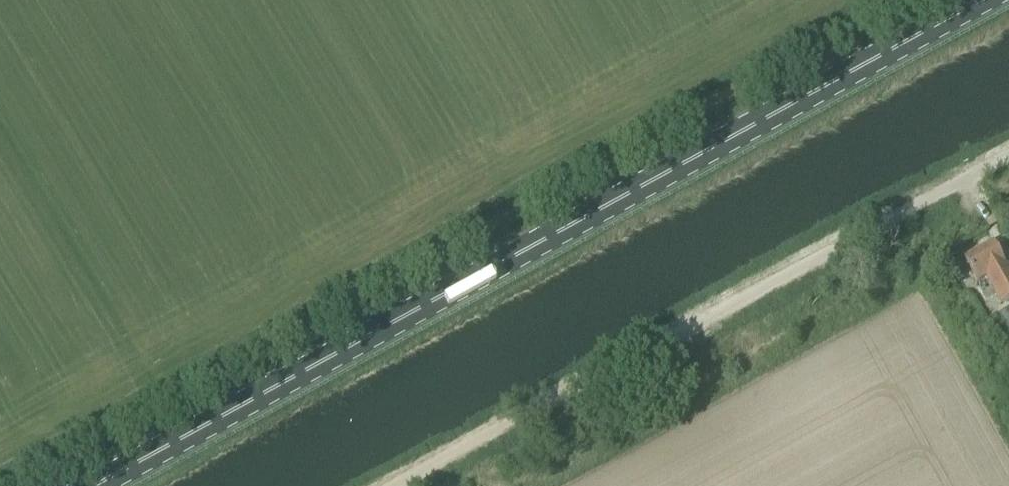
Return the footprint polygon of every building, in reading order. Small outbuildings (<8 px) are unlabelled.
[(977,283),(987,277),(1003,305),(1008,301),(1008,271),(993,244),(964,261),(977,283)] [(948,253),(938,258),(943,266),(953,261),(948,253)]
